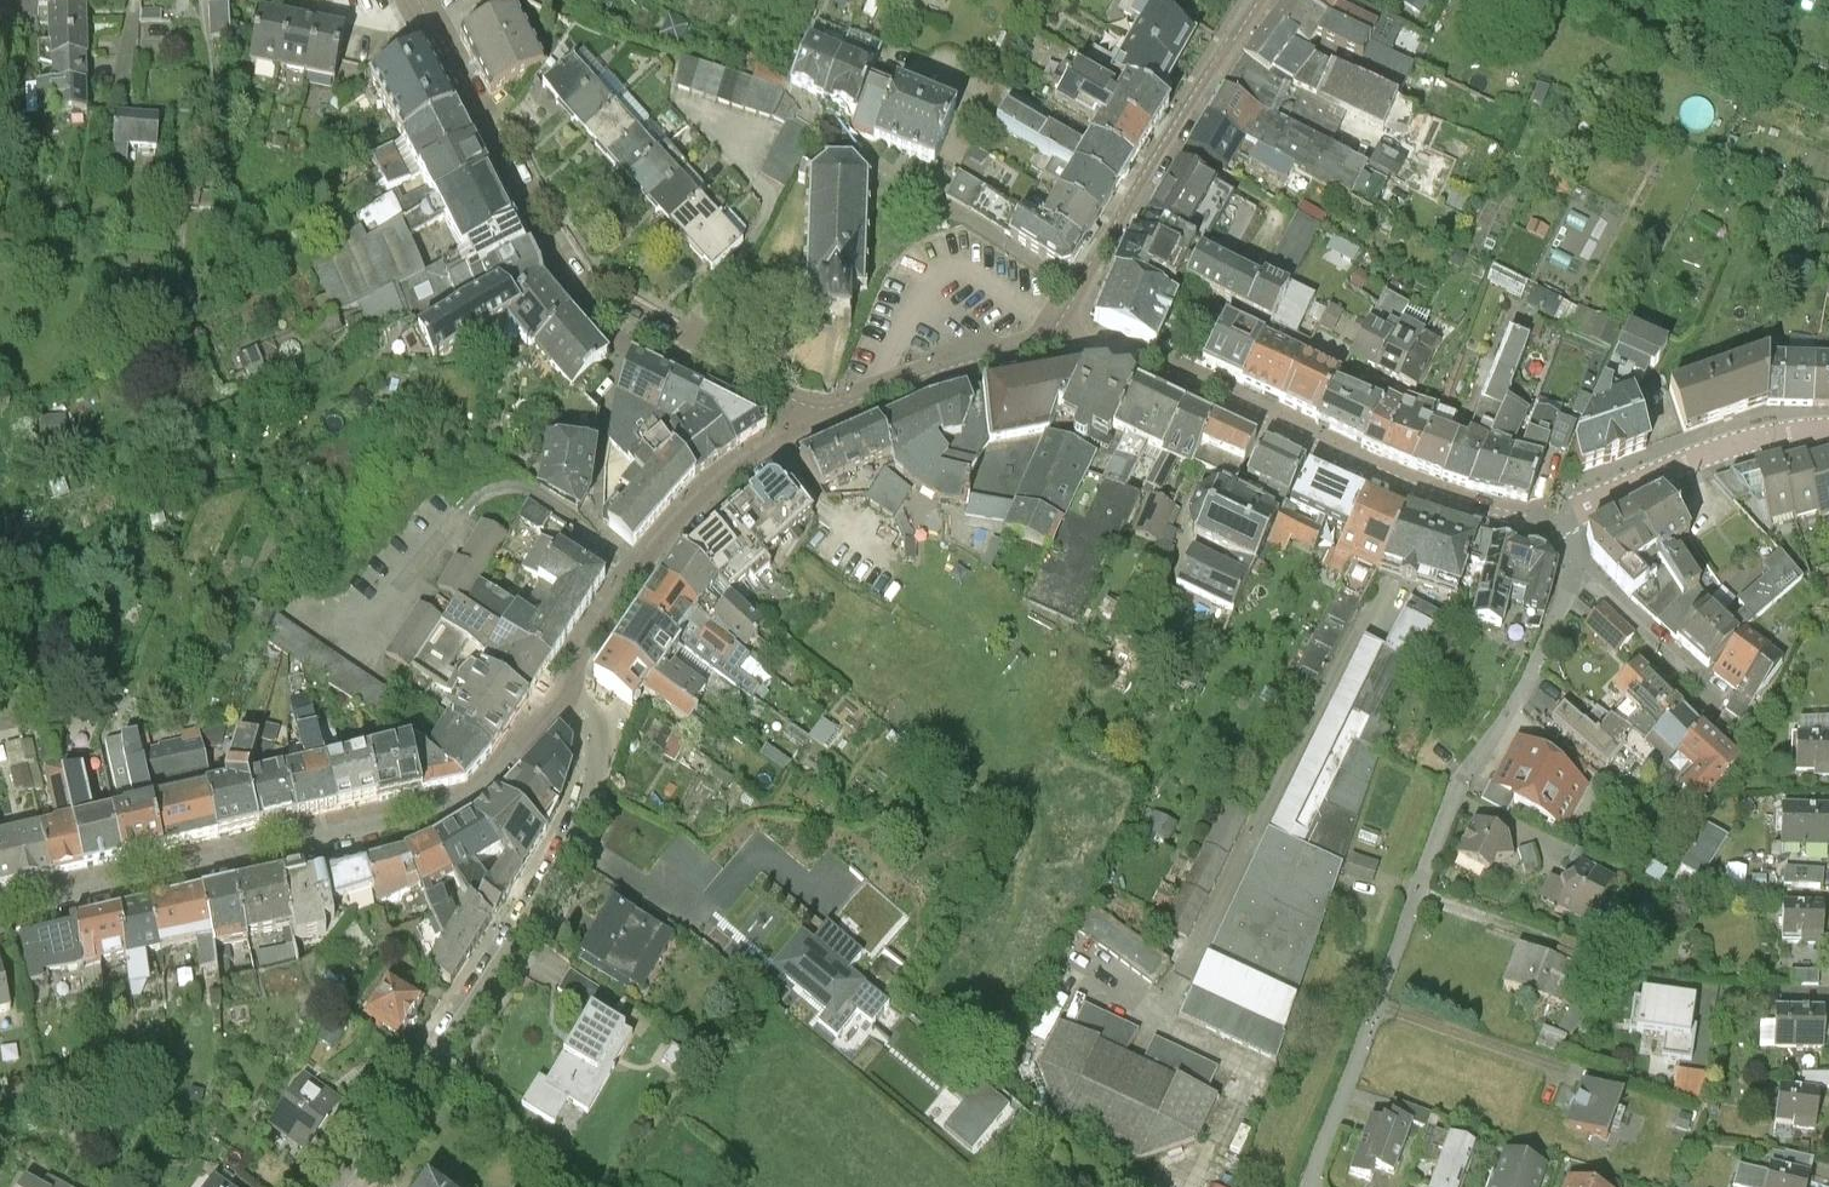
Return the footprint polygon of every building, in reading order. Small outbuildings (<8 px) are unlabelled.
[(19,40),(37,41),(36,24),(36,0),(22,0),(19,40)] [(84,11),(83,0),(53,0),(53,12),(84,11)] [(495,10),(512,0),(488,0),(495,10)] [(863,15),(874,20),(882,4),(873,0),(870,0),(863,15)] [(1118,12),(1129,19),(1129,20),(1139,25),(1130,41),(1177,65),(1193,37),(1186,33),(1177,28),(1180,22),(1159,10),(1143,0),(1125,0),(1118,12)] [(1391,53),(1405,26),(1350,0),(1290,0),(1289,1),(1289,0),(1288,2),(1388,52),(1391,53)] [(1398,1),(1420,15),(1430,0),(1399,0),(1398,1)] [(1272,75),(1291,88),(1313,61),(1398,102),(1416,65),(1391,53),(1388,52),(1288,2),(1287,3),(1288,3),(1285,6),(1286,7),(1271,27),(1270,26),(1257,44),(1258,45),(1245,61),(1244,60),(1243,62),(1268,79),(1272,75)] [(231,39),(227,5),(209,8),(212,42),(231,39)] [(142,22),(160,21),(160,8),(141,9),(142,22)] [(36,24),(37,41),(37,44),(53,44),(53,59),(85,58),(84,11),(53,12),(53,23),(36,24)] [(479,74),(491,94),(547,66),(518,11),(461,40),(472,60),(471,61),(478,74),(479,74)] [(288,21),(260,15),(250,64),(277,71),(288,21)] [(671,18),(664,35),(681,43),(689,25),(671,18)] [(277,71),(305,77),(316,27),(288,21),(277,71)] [(791,87),(825,101),(840,59),(849,37),(817,24),(791,87)] [(316,27),(305,77),(334,83),(339,63),(345,34),(316,27)] [(242,36),(234,34),(232,47),(240,48),(242,36)] [(825,101),(857,114),(866,91),(873,73),(883,51),(849,37),(840,59),(825,101)] [(1094,48),(1087,59),(1162,104),(1168,93),(1162,90),(1167,82),(1177,65),(1130,41),(1122,57),(1115,52),(1111,58),(1094,48)] [(54,85),(86,84),(85,58),(53,59),(53,44),(37,44),(37,63),(39,63),(53,67),(54,83),(54,85)] [(370,84),(403,142),(456,112),(423,52),(407,61),(408,62),(370,84)] [(1168,109),(1168,108),(1168,107),(1162,104),(1087,59),(1087,60),(1088,61),(1082,71),(1078,70),(1077,71),(1065,64),(1055,79),(1151,136),(1152,135),(1149,134),(1152,130),(1155,128),(1165,113),(1166,113),(1168,109)] [(676,88),(691,93),(699,65),(684,60),(676,88)] [(1313,61),(1291,88),(1345,115),(1383,133),(1383,132),(1402,141),(1406,132),(1416,111),(1398,102),(1313,61)] [(573,62),(543,90),(544,91),(547,88),(559,102),(556,104),(565,113),(594,85),(573,62)] [(548,68),(553,73),(559,67),(554,62),(548,68)] [(1222,94),(1205,120),(1293,168),(1294,169),(1307,175),(1373,211),(1388,182),(1379,178),(1384,170),(1396,176),(1404,162),(1378,148),(1366,171),(1349,162),(1350,160),(1330,149),(1345,115),(1291,88),(1272,75),(1268,79),(1243,62),(1242,63),(1242,64),(1233,78),(1222,94)] [(691,93),(705,97),(713,69),(699,65),(691,93)] [(19,79),(23,73),(15,67),(11,73),(19,79)] [(705,97),(718,101),(727,73),(713,69),(705,97)] [(718,101),(731,105),(740,77),(727,73),(718,101)] [(731,105),(746,110),(753,81),(740,77),(731,105)] [(857,114),(850,132),(874,142),(876,143),(892,102),(897,90),(871,79),(866,91),(857,114)] [(1050,101),(1043,111),(1134,165),(1135,163),(1133,162),(1148,139),(1149,140),(1151,136),(1055,79),(1054,81),(1056,83),(1050,92),(1046,99),(1050,101)] [(746,110),(759,114),(766,85),(753,81),(746,110)] [(54,85),(54,83),(37,83),(38,115),(87,113),(86,84),(54,85)] [(1546,106),(1554,88),(1543,83),(1535,101),(1546,106)] [(594,85),(565,113),(572,122),(575,119),(588,133),(615,107),(594,85)] [(766,85),(759,114),(772,118),(779,89),(766,85)] [(996,126),(1056,161),(1057,160),(1116,193),(1134,165),(1043,111),(1043,112),(996,85),(982,117),(996,126)] [(779,89),(772,118),(786,126),(793,130),(796,119),(800,112),(787,99),(780,92),(781,89),(779,89)] [(1050,92),(1045,89),(1041,96),(1046,99),(1050,92)] [(892,102),(876,143),(934,166),(955,114),(897,90),(892,102)] [(342,102),(336,98),(332,104),(338,108),(342,102)] [(615,107),(588,133),(598,144),(595,146),(607,159),(637,130),(615,107)] [(1584,111),(1579,108),(1574,119),(1579,122),(1584,111)] [(388,190),(419,173),(418,172),(472,142),(456,112),(403,142),(381,155),(370,159),(371,159),(363,164),(369,175),(344,189),(350,200),(383,181),(388,190)] [(159,121),(116,119),(114,147),(116,147),(115,162),(129,163),(130,148),(157,149),(159,121)] [(637,130),(607,159),(618,171),(621,168),(630,178),(668,144),(670,142),(648,119),(637,130)] [(786,126),(780,136),(807,149),(815,134),(817,129),(796,119),(793,130),(786,126)] [(1205,120),(1188,149),(1189,150),(1226,171),(1229,167),(1233,170),(1239,160),(1283,185),(1293,168),(1205,120)] [(807,149),(780,136),(774,148),(801,162),(807,149)] [(1624,146),(1606,137),(1600,148),(1618,157),(1624,146)] [(273,147),(286,150),(289,141),(276,138),(273,147)] [(368,235),(399,220),(421,209),(489,174),(488,171),(487,172),(478,154),(478,153),(472,142),(418,172),(419,173),(427,189),(397,204),(392,195),(354,216),(358,223),(361,222),(368,235)] [(658,153),(630,178),(643,192),(640,195),(648,204),(679,176),(688,167),(668,144),(658,153)] [(1505,151),(1492,145),(1487,155),(1501,161),(1505,151)] [(1669,145),(1662,158),(1680,168),(1687,154),(1669,145)] [(975,147),(969,157),(984,166),(990,156),(975,147)] [(774,148),(768,161),(794,175),(801,162),(774,148)] [(809,173),(807,177),(812,179),(811,201),(806,201),(806,205),(811,205),(810,229),(805,229),(805,234),(810,234),(809,258),(804,258),(804,262),(809,262),(808,284),(803,284),(803,288),(808,288),(808,289),(810,290),(810,294),(816,301),(819,302),(819,316),(844,318),(843,328),(851,328),(851,291),(862,291),(862,290),(867,290),(867,286),(862,285),(863,264),(868,264),(868,260),(863,260),(864,236),(869,236),(869,231),(864,231),(865,207),(870,208),(870,203),(865,203),(866,181),(871,179),(869,175),(865,177),(852,164),(855,160),(851,158),(849,162),(831,162),(829,157),(825,159),(827,164),(814,175),(809,173)] [(1063,200),(1099,221),(1116,193),(1057,160),(1056,161),(1047,175),(1044,173),(1037,185),(1057,197),(1057,196),(1063,199),(1063,200)] [(768,161),(761,175),(765,178),(787,189),(794,175),(768,161)] [(1172,179),(1149,216),(1194,243),(1202,247),(1202,248),(1203,248),(1234,194),(1217,185),(1201,177),(1180,164),(1172,178),(1172,177),(1171,179),(1172,179)] [(1071,268),(1083,248),(1025,215),(1024,215),(1007,203),(999,197),(959,172),(957,176),(946,197),(964,208),(1010,237),(1061,270),(1071,268)] [(443,218),(463,253),(517,228),(508,210),(489,174),(421,209),(399,220),(409,237),(443,218)] [(672,223),(699,198),(679,176),(648,204),(657,212),(659,210),(672,223)] [(1024,215),(1025,215),(1083,248),(1099,221),(1063,200),(1063,199),(1057,196),(1057,197),(1037,185),(1036,185),(1022,177),(1007,203),(1024,215)] [(186,208),(199,210),(201,195),(188,193),(186,208)] [(690,249),(721,221),(730,212),(718,200),(709,208),(699,198),(672,223),(682,234),(679,237),(690,249)] [(59,231),(65,231),(70,228),(72,221),(68,214),(61,213),(55,217),(54,224),(59,231)] [(1321,227),(1298,215),(1263,283),(1201,251),(1188,280),(1236,306),(1253,314),(1272,323),(1290,286),(1321,227)] [(1138,234),(1134,232),(1129,242),(1184,268),(1195,245),(1202,248),(1202,247),(1194,243),(1149,216),(1138,234)] [(97,224),(79,219),(75,235),(94,240),(97,224)] [(1552,228),(1532,219),(1527,231),(1548,240),(1552,228)] [(327,246),(308,256),(326,295),(315,299),(323,317),(334,312),(357,303),(377,337),(418,317),(458,299),(445,262),(425,271),(409,237),(399,220),(368,235),(361,222),(358,223),(359,226),(326,243),(327,246)] [(721,221),(690,249),(702,261),(705,259),(714,268),(711,271),(712,272),(741,244),(721,221)] [(516,228),(463,253),(445,262),(458,299),(459,299),(486,287),(481,276),(480,276),(528,249),(516,228)] [(1650,243),(1662,250),(1670,236),(1659,229),(1650,243)] [(0,235),(0,249),(18,252),(21,238),(0,235)] [(1129,242),(1115,273),(1176,302),(1180,293),(1173,290),(1184,268),(1129,242)] [(1368,253),(1349,242),(1342,253),(1362,263),(1368,253)] [(433,361),(436,361),(503,325),(498,320),(540,281),(541,281),(539,269),(528,249),(481,276),(486,287),(459,299),(463,307),(401,341),(409,356),(430,356),(433,361)] [(1467,256),(1457,251),(1450,265),(1460,270),(1467,256)] [(1527,284),(1492,266),(1485,281),(1520,300),(1527,286),(1527,284)] [(1358,271),(1351,283),(1362,290),(1370,279),(1358,271)] [(1094,322),(1126,337),(1155,349),(1158,342),(1171,314),(1176,302),(1149,290),(1115,273),(1094,322)] [(498,320),(503,325),(506,324),(531,353),(535,349),(570,316),(554,298),(540,281),(498,320)] [(1296,336),(1313,297),(1290,286),(1272,323),(1296,336)] [(1568,303),(1540,288),(1530,306),(1558,321),(1559,321),(1567,305),(1568,303)] [(1373,368),(1390,339),(1399,321),(1401,318),(1408,306),(1385,293),(1368,324),(1351,357),(1362,362),(1373,368)] [(1318,305),(1312,318),(1323,323),(1329,310),(1318,305)] [(1572,321),(1576,310),(1567,305),(1559,321),(1566,324),(1568,320),(1572,321)] [(1202,367),(1224,376),(1242,385),(1272,323),(1253,314),(1236,306),(1226,321),(1225,321),(1203,364),(1202,367)] [(1346,314),(1333,306),(1320,328),(1333,335),(1346,314)] [(1577,320),(1573,319),(1568,330),(1604,346),(1616,319),(1606,315),(1606,317),(1582,307),(1577,320)] [(343,332),(334,312),(323,317),(300,329),(308,347),(343,332)] [(1467,318),(1463,314),(1453,325),(1457,329),(1467,318)] [(570,316),(535,349),(539,353),(571,388),(583,402),(605,379),(595,369),(607,359),(570,316)] [(1373,368),(1397,381),(1424,335),(1401,322),(1392,339),(1390,339),(1373,368)] [(1280,402),(1303,359),(1310,343),(1296,336),(1272,323),(1242,385),(1280,402)] [(1621,459),(1646,451),(1630,404),(1611,411),(1608,409),(1610,401),(1614,399),(1618,401),(1621,400),(1631,379),(1643,384),(1649,371),(1653,372),(1659,364),(1666,347),(1629,330),(1596,405),(1575,453),(1581,472),(1605,464),(1606,465),(1621,460),(1621,459)] [(1509,332),(1480,401),(1504,410),(1529,340),(1509,332)] [(1431,360),(1439,346),(1440,344),(1424,335),(1397,381),(1415,391),(1421,379),(1431,360)] [(240,355),(242,361),(249,377),(267,370),(264,362),(279,356),(274,342),(272,343),(240,355)] [(504,356),(496,362),(504,373),(512,367),(504,356)] [(618,401),(644,413),(651,398),(660,402),(672,376),(632,357),(618,399),(618,401)] [(1316,423),(1318,424),(1319,421),(1318,421),(1321,414),(1325,406),(1327,406),(1328,404),(1326,403),(1334,388),(1336,388),(1338,386),(1336,385),(1340,377),(1318,366),(1303,359),(1280,402),(1317,420),(1316,422),(1316,423)] [(1765,410),(1767,367),(1768,361),(1670,394),(1684,438),(1765,410)] [(1813,368),(1767,367),(1765,410),(1786,411),(1812,412),(1813,368)] [(1812,412),(1828,412),(1828,368),(1813,368),(1812,412)] [(1000,383),(986,386),(996,438),(1051,429),(1058,409),(1064,411),(1083,370),(1082,369),(1000,383)] [(1086,372),(1083,370),(1064,411),(1061,418),(1076,425),(1073,435),(1075,439),(1082,442),(1087,442),(1108,450),(1113,441),(1108,439),(1113,429),(1135,384),(1134,384),(1129,391),(1124,389),(1122,388),(1121,389),(1108,382),(1109,381),(1107,380),(1106,382),(1086,372)] [(693,417),(706,391),(672,376),(660,402),(651,398),(644,413),(653,418),(668,425),(684,413),(693,417)] [(1126,435),(1103,480),(1126,491),(1142,456),(1157,463),(1158,463),(1163,453),(1185,408),(1135,384),(1113,429),(1126,435)] [(1349,392),(1329,429),(1363,445),(1387,391),(1363,386),(1358,396),(1349,392)] [(735,449),(766,429),(767,419),(706,391),(693,417),(702,421),(710,415),(734,450),(735,449)] [(1387,391),(1363,445),(1362,448),(1381,457),(1394,427),(1402,408),(1406,399),(1390,391),(1387,391)] [(967,392),(943,398),(930,402),(877,426),(891,459),(892,459),(897,471),(921,489),(937,498),(937,500),(955,503),(955,505),(965,507),(969,497),(968,486),(967,486),(970,472),(939,466),(950,452),(937,438),(941,434),(944,438),(962,434),(975,409),(967,392)] [(1590,396),(1581,393),(1573,414),(1581,417),(1584,410),(1590,396)] [(1381,457),(1410,470),(1431,430),(1438,413),(1407,403),(1407,400),(1406,399),(1402,408),(1394,427),(1381,457)] [(669,506),(695,478),(657,433),(668,425),(653,418),(644,413),(618,401),(605,471),(603,522),(633,547),(669,506)] [(1504,410),(1480,401),(1469,435),(1466,443),(1457,439),(1442,480),(1467,489),(1487,447),(1491,438),(1504,410)] [(1467,489),(1498,497),(1515,453),(1514,453),(1529,412),(1507,404),(1504,410),(1491,438),(1487,447),(1467,489)] [(1142,493),(1149,497),(1151,495),(1172,506),(1175,499),(1161,490),(1176,462),(1191,470),(1212,421),(1185,408),(1163,453),(1158,463),(1157,463),(1142,493)] [(1515,453),(1498,497),(1527,504),(1533,480),(1548,446),(1566,452),(1577,424),(1536,410),(1521,455),(1515,453)] [(553,413),(547,440),(595,448),(599,420),(553,413)] [(657,433),(695,478),(734,450),(710,415),(702,421),(693,417),(684,413),(668,425),(657,433)] [(1410,470),(1442,480),(1457,439),(1451,437),(1457,419),(1438,413),(1431,430),(1410,470)] [(504,425),(505,425),(499,440),(506,443),(512,428),(514,429),(518,418),(509,414),(504,425)] [(41,418),(42,448),(69,447),(68,417),(41,418)] [(1194,465),(1235,484),(1256,442),(1212,421),(1194,465)] [(829,447),(844,481),(891,459),(877,426),(829,447)] [(1047,434),(1025,486),(1017,504),(1064,524),(1051,551),(1048,549),(1023,600),(1073,624),(1102,572),(1141,498),(1126,491),(1103,480),(1088,474),(1097,455),(1047,434)] [(547,440),(537,486),(577,511),(587,494),(595,448),(547,440)] [(1247,477),(1261,483),(1250,507),(1278,521),(1287,502),(1289,497),(1304,465),(1262,445),(1247,477)] [(814,480),(822,491),(844,481),(829,447),(800,460),(814,480)] [(1805,469),(1818,517),(1820,522),(1828,520),(1828,465),(1828,462),(1805,469)] [(1803,463),(1780,470),(1793,518),(1795,523),(1818,517),(1805,469),(1803,463)] [(1780,470),(1779,464),(1754,471),(1761,497),(1769,525),(1793,518),(1780,470)] [(1365,492),(1309,467),(1291,505),(1287,502),(1278,521),(1267,543),(1285,552),(1291,541),(1314,551),(1322,532),(1321,531),(1326,520),(1348,530),(1365,492)] [(912,490),(886,470),(866,499),(894,517),(912,490)] [(1761,497),(1754,471),(1713,482),(1713,483),(1733,505),(1761,497)] [(776,573),(768,563),(765,559),(814,516),(796,497),(797,496),(793,491),(789,485),(786,488),(795,497),(790,501),(781,490),(777,493),(768,492),(764,489),(729,520),(711,535),(749,579),(758,589),(776,573)] [(1228,556),(1256,569),(1259,562),(1267,543),(1278,521),(1250,507),(1225,494),(1226,493),(1222,491),(1221,492),(1217,490),(1199,498),(1198,496),(1196,498),(1197,500),(1189,517),(1187,517),(1187,519),(1189,519),(1194,536),(1192,538),(1194,539),(1196,538),(1198,539),(1197,541),(1228,556)] [(1409,514),(1365,492),(1348,530),(1336,553),(1335,556),(1352,563),(1346,577),(1289,688),(1311,700),(1379,572),(1382,572),(1383,569),(1406,518),(1407,518),(1409,514)] [(1134,533),(1158,543),(1166,525),(1168,526),(1176,508),(1172,506),(1151,495),(1149,497),(1134,533)] [(967,507),(965,517),(1009,524),(1017,505),(969,497),(965,507),(967,507)] [(1661,501),(1628,516),(1655,557),(1665,572),(1681,597),(1683,600),(1698,590),(1699,589),(1679,559),(1675,558),(1674,559),(1669,553),(1688,540),(1661,501)] [(532,504),(528,502),(518,517),(537,530),(543,530),(551,519),(552,517),(532,504)] [(1017,504),(1017,505),(1009,524),(1006,532),(1008,533),(1048,549),(1051,551),(1064,524),(1017,504)] [(23,509),(23,519),(32,519),(33,510),(23,509)] [(905,511),(898,521),(907,542),(907,559),(918,559),(918,540),(917,540),(905,511)] [(1405,519),(1383,569),(1382,573),(1389,575),(1456,598),(1467,565),(1476,537),(1476,536),(1429,521),(1428,520),(1427,519),(1416,516),(1409,514),(1407,518),(1406,518),(1405,519)] [(1655,557),(1628,516),(1587,536),(1593,560),(1632,599),(1647,587),(1646,586),(1639,578),(1643,575),(1637,569),(1655,557)] [(507,536),(502,533),(482,521),(475,534),(500,548),(507,536)] [(1178,532),(1168,528),(1168,526),(1166,525),(1158,543),(1148,565),(1167,575),(1173,561),(1171,560),(1175,549),(1170,547),(1178,532)] [(475,534),(468,547),(493,561),(500,548),(475,534)] [(729,597),(749,579),(711,535),(694,550),(692,548),(682,556),(728,596),(729,597)] [(1476,537),(1467,565),(1485,570),(1473,622),(1480,624),(1504,630),(1509,604),(1513,605),(1523,607),(1522,610),(1532,612),(1528,628),(1539,631),(1544,615),(1545,616),(1558,568),(1550,556),(1546,555),(1533,552),(1527,550),(1502,543),(1476,537)] [(536,592),(551,602),(578,620),(605,579),(543,539),(522,570),(542,583),(536,592)] [(1537,540),(1533,552),(1546,555),(1549,543),(1537,540)] [(486,574),(493,561),(468,547),(461,559),(486,574)] [(508,566),(514,555),(505,549),(499,561),(508,566)] [(1336,553),(1331,550),(1323,566),(1328,569),(1328,570),(1346,577),(1352,563),(1335,556),(1336,553)] [(1256,569),(1228,556),(1224,566),(1192,551),(1191,552),(1176,585),(1234,612),(1252,573),(1253,573),(1256,569)] [(447,571),(477,589),(480,585),(486,574),(461,559),(456,556),(447,571)] [(681,557),(660,588),(712,628),(715,624),(746,651),(766,626),(732,597),(721,611),(707,602),(716,588),(728,596),(682,556),(681,557)] [(1736,623),(1734,629),(1741,636),(1803,582),(1781,557),(1764,572),(1770,580),(1738,607),(1744,614),(1736,623)] [(1256,569),(1253,573),(1261,576),(1266,565),(1259,562),(1256,569)] [(1168,575),(1167,575),(1147,565),(1146,568),(1144,568),(1114,636),(1134,644),(1165,586),(1163,585),(1168,575)] [(438,588),(457,598),(465,603),(468,605),(477,589),(447,571),(438,588)] [(1632,599),(1657,623),(1681,597),(1665,572),(1646,586),(1647,587),(1632,599)] [(468,605),(552,661),(578,620),(551,602),(536,592),(531,600),(538,604),(532,615),(480,585),(477,589),(468,605)] [(712,628),(660,588),(638,618),(676,645),(688,628),(697,634),(684,651),(752,699),(761,687),(740,672),(751,657),(712,628)] [(1678,642),(1705,612),(1710,606),(1698,590),(1683,600),(1681,597),(1657,623),(1678,642)] [(411,666),(418,671),(434,680),(433,681),(438,684),(452,671),(449,669),(467,643),(488,663),(483,671),(471,663),(465,667),(527,700),(539,681),(552,661),(468,605),(465,603),(457,598),(443,618),(435,630),(426,644),(416,658),(411,666)] [(1364,639),(1351,664),(1269,829),(1305,847),(1310,833),(1295,827),(1352,711),(1370,720),(1378,725),(1439,616),(1410,600),(1384,649),(1364,639)] [(419,603),(411,615),(435,630),(443,618),(419,603)] [(1633,637),(1602,607),(1585,625),(1608,646),(1613,641),(1622,649),(1633,637)] [(270,635),(278,617),(265,612),(257,630),(270,635)] [(1705,612),(1678,642),(1709,671),(1736,640),(1705,612)] [(411,615),(402,629),(426,644),(435,630),(411,615)] [(280,652),(294,628),(278,617),(267,644),(280,652)] [(616,650),(614,653),(698,711),(701,707),(694,703),(707,687),(675,664),(670,671),(662,665),(676,645),(638,618),(636,622),(636,623),(617,651),(616,650)] [(307,637),(306,636),(294,628),(280,652),(292,660),(307,637)] [(402,629),(393,643),(416,658),(426,644),(402,629)] [(307,637),(292,660),(304,668),(319,645),(307,637)] [(1743,639),(1715,677),(1739,694),(1753,705),(1781,667),(1757,649),(1760,645),(1755,641),(1752,645),(1743,639)] [(408,670),(411,666),(416,658),(393,643),(385,655),(408,670)] [(319,645),(304,668),(316,677),(331,653),(319,645)] [(331,653),(316,677),(328,685),(343,661),(331,653)] [(642,693),(671,713),(688,724),(689,725),(698,711),(614,653),(594,681),(632,708),(642,693)] [(343,661),(328,685),(340,693),(355,669),(343,661)] [(472,689),(452,720),(469,731),(465,736),(492,754),(527,700),(465,667),(457,674),(452,671),(438,684),(450,692),(458,680),(472,689)] [(1186,668),(1178,683),(1195,691),(1202,675),(1186,668)] [(355,669),(340,693),(352,701),(367,677),(355,669)] [(1659,733),(1679,713),(1680,712),(1664,696),(1670,690),(1660,681),(1654,687),(1636,669),(1614,691),(1625,703),(1640,717),(1658,734),(1659,733)] [(406,689),(421,700),(430,685),(415,676),(406,689)] [(367,677),(352,701),(364,709),(379,685),(367,677)] [(379,685),(364,709),(377,719),(393,695),(379,685)] [(437,710),(421,700),(406,689),(403,687),(381,721),(397,731),(413,742),(413,743),(425,752),(444,767),(465,783),(466,783),(468,781),(482,765),(492,754),(465,736),(469,731),(452,720),(449,718),(434,739),(423,732),(437,710)] [(1747,714),(1753,705),(1739,694),(1725,715),(1752,734),(1759,723),(1747,714)] [(306,771),(289,775),(299,820),(336,812),(317,726),(313,711),(311,711),(308,696),(290,700),(293,715),(306,771)] [(1680,713),(1695,729),(1709,712),(1694,698),(1680,713)] [(1609,721),(1625,732),(1640,717),(1625,703),(1609,720),(1609,721)] [(1622,749),(1633,737),(1625,732),(1609,721),(1596,737),(1583,725),(1563,708),(1551,722),(1607,770),(1619,756),(1618,755),(1623,750),(1622,749)] [(1323,804),(1339,772),(1355,740),(1359,742),(1370,720),(1352,711),(1295,827),(1310,833),(1305,847),(1343,864),(1358,821),(1357,820),(1323,804)] [(1595,711),(1583,725),(1596,737),(1609,721),(1609,720),(1595,711)] [(1680,713),(1679,713),(1659,733),(1681,755),(1699,734),(1695,729),(1680,713)] [(1647,747),(1658,734),(1640,717),(1625,732),(1633,737),(1647,747)] [(62,723),(46,718),(39,747),(56,827),(40,831),(51,876),(84,868),(59,759),(56,747),(62,723)] [(30,719),(21,743),(32,794),(42,791),(31,741),(38,721),(30,719)] [(1370,720),(1359,742),(1380,754),(1391,730),(1378,725),(1370,720)] [(262,727),(243,721),(227,782),(229,788),(209,793),(218,836),(218,838),(258,829),(248,785),(253,763),(262,727)] [(378,802),(379,802),(368,756),(342,763),(332,722),(317,726),(336,812),(378,802)] [(824,722),(812,739),(829,751),(841,735),(824,722)] [(687,745),(678,739),(661,728),(660,730),(650,723),(641,737),(656,747),(655,750),(675,763),(687,745)] [(225,726),(198,733),(203,752),(221,747),(225,726)] [(162,851),(218,837),(218,836),(209,793),(209,792),(207,792),(209,774),(196,728),(180,733),(183,744),(141,752),(162,851)] [(555,735),(520,774),(550,798),(552,799),(560,803),(572,767),(568,765),(565,761),(569,757),(571,748),(572,745),(571,743),(563,735),(563,732),(555,732),(555,735)] [(1801,732),(1802,748),(1828,749),(1828,732),(1801,732)] [(885,740),(896,750),(902,743),(891,733),(885,740)] [(1658,734),(1647,747),(1633,737),(1622,749),(1623,750),(1658,782),(1681,755),(1659,733),(1658,734)] [(1735,766),(1699,734),(1681,755),(1704,776),(1683,798),(1692,806),(1698,811),(1700,809),(1735,766)] [(123,810),(113,815),(123,860),(145,856),(162,851),(141,752),(137,735),(122,738),(122,740),(105,743),(117,796),(131,793),(135,808),(123,810)] [(1355,740),(1339,772),(1368,786),(1380,754),(1359,742),(1355,740)] [(1563,769),(1557,764),(1555,769),(1546,765),(1550,758),(1519,741),(1495,786),(1492,791),(1514,803),(1562,829),(1584,788),(1579,783),(1563,769)] [(20,743),(4,746),(16,797),(32,794),(20,743)] [(413,743),(411,747),(422,793),(465,783),(444,767),(425,752),(413,743)] [(259,744),(253,763),(282,771),(287,752),(259,744)] [(791,762),(781,755),(767,745),(760,755),(784,772),(791,762)] [(411,747),(368,756),(379,802),(380,803),(422,794),(422,793),(411,747)] [(1828,749),(1802,748),(1796,748),(1795,782),(1813,782),(1813,787),(1828,788),(1828,749)] [(79,754),(59,759),(84,868),(84,869),(123,860),(113,815),(94,819),(83,769),(79,754)] [(1571,759),(1563,769),(1579,783),(1588,773),(1571,759)] [(733,780),(714,768),(709,777),(727,788),(733,780)] [(1369,787),(1368,786),(1339,772),(1323,804),(1357,820),(1369,787)] [(520,774),(498,796),(546,833),(559,808),(560,803),(552,799),(550,798),(520,774)] [(259,829),(299,820),(289,775),(248,785),(258,828),(259,828),(259,829)] [(1492,791),(1495,786),(1490,784),(1481,801),(1507,815),(1514,803),(1492,791)] [(501,852),(507,859),(521,874),(545,834),(545,835),(546,833),(498,796),(472,820),(501,852)] [(1220,816),(1243,829),(1250,815),(1227,802),(1220,816)] [(1704,813),(1700,809),(1698,811),(1692,806),(1684,816),(1695,824),(1704,813)] [(1171,840),(1179,825),(1153,812),(1145,828),(1171,840)] [(1750,813),(1737,816),(1739,823),(1752,820),(1750,813)] [(1220,816),(1212,831),(1235,844),(1243,829),(1220,816)] [(472,820),(435,842),(458,887),(462,892),(469,901),(478,910),(495,881),(494,881),(490,887),(475,869),(501,852),(472,820)] [(1780,858),(1827,860),(1828,822),(1781,820),(1780,858)] [(1457,858),(1489,875),(1494,864),(1513,858),(1507,840),(1501,842),(1499,836),(1475,824),(1457,858)] [(899,835),(915,847),(922,838),(906,826),(899,835)] [(1305,847),(1269,829),(1209,953),(1298,995),(1301,983),(1321,928),(1343,865),(1343,864),(1305,847)] [(51,876),(40,831),(0,841),(0,888),(51,876)] [(1212,831),(1205,844),(1229,857),(1235,844),(1212,831)] [(1681,878),(1699,889),(1725,848),(1706,836),(1681,878)] [(444,939),(459,917),(447,893),(441,895),(439,889),(454,881),(458,887),(435,842),(434,842),(409,854),(408,853),(405,854),(420,890),(422,890),(436,921),(443,936),(444,939)] [(1198,857),(1222,869),(1228,858),(1204,845),(1198,857)] [(1532,849),(1518,853),(1526,880),(1540,875),(1532,849)] [(380,905),(402,898),(420,890),(405,854),(366,864),(376,891),(374,892),(374,894),(375,894),(380,905)] [(1579,872),(1580,872),(1594,880),(1601,867),(1575,854),(1569,867),(1579,872)] [(1198,857),(1190,872),(1214,885),(1222,870),(1198,857)] [(507,859),(494,881),(495,881),(478,910),(486,918),(491,921),(521,874),(507,859)] [(1371,867),(1352,861),(1347,875),(1366,882),(1371,867)] [(376,891),(366,864),(325,874),(326,876),(329,899),(330,901),(331,903),(331,899),(349,894),(350,900),(374,894),(374,892),(376,891)] [(304,872),(282,876),(292,926),(294,926),(297,937),(327,930),(325,920),(335,918),(331,903),(330,901),(329,899),(326,876),(306,880),(304,872)] [(1190,872),(1184,884),(1208,897),(1214,885),(1190,872)] [(1540,906),(1590,932),(1613,889),(1594,880),(1580,872),(1579,872),(1573,886),(1561,889),(1552,885),(1540,906)] [(1666,881),(1651,872),(1644,885),(1659,893),(1666,881)] [(253,936),(292,926),(282,876),(281,877),(264,881),(263,881),(242,886),(253,936)] [(1165,911),(1176,889),(1162,883),(1151,905),(1165,911)] [(1822,886),(1783,883),(1782,899),(1820,903),(1822,886)] [(1183,885),(1176,899),(1201,912),(1208,898),(1183,885)] [(212,950),(215,972),(218,971),(216,950),(249,942),(248,937),(253,936),(242,886),(235,887),(235,886),(202,893),(212,939),(212,950)] [(153,903),(151,904),(161,953),(198,944),(201,974),(215,972),(212,950),(212,939),(202,893),(170,900),(170,899),(153,904),(153,903)] [(1176,899),(1169,914),(1194,927),(1201,912),(1176,899)] [(469,901),(459,917),(444,939),(427,970),(451,985),(491,921),(486,918),(478,910),(469,901)] [(583,955),(630,984),(662,932),(613,901),(606,912),(608,913),(583,955)] [(146,956),(161,953),(151,904),(121,911),(119,911),(119,913),(126,960),(127,960),(132,999),(144,998),(143,986),(149,985),(146,956)] [(1088,938),(1105,915),(1091,905),(1075,928),(1076,929),(1088,938)] [(82,971),(83,975),(101,972),(100,966),(126,960),(119,913),(89,920),(89,919),(77,922),(81,969),(81,971),(82,971)] [(1187,940),(1194,927),(1169,914),(1162,927),(1187,940)] [(1088,938),(1099,946),(1116,923),(1105,915),(1088,938)] [(1779,959),(1818,961),(1820,921),(1781,920),(1779,959)] [(443,936),(436,921),(429,924),(436,939),(443,936)] [(43,980),(81,971),(81,969),(77,922),(19,936),(19,939),(20,939),(21,943),(16,944),(22,968),(28,990),(45,986),(43,980)] [(1127,931),(1116,923),(1099,946),(1110,954),(1127,931)] [(837,1019),(864,986),(848,973),(863,956),(827,926),(813,944),(802,934),(778,964),(808,988),(804,992),(828,1011),(837,1019)] [(1110,954),(1121,962),(1138,939),(1127,931),(1110,954)] [(1149,947),(1138,939),(1121,962),(1132,970),(1149,947)] [(298,962),(295,946),(287,948),(257,954),(261,970),(298,962)] [(1132,970),(1143,978),(1160,955),(1149,947),(1132,970)] [(1209,953),(1192,990),(1200,994),(1208,997),(1223,1004),(1238,1012),(1254,1019),(1269,1026),(1283,1033),(1298,995),(1209,953)] [(1519,953),(1503,991),(1560,1012),(1578,965),(1557,957),(1553,966),(1519,953)] [(1170,963),(1160,955),(1143,978),(1154,986),(1170,963)] [(220,980),(232,978),(229,961),(217,963),(220,980)] [(11,1012),(0,964),(0,1014),(11,1012)] [(1586,968),(1578,965),(1560,1012),(1571,1016),(1587,974),(1584,973),(1586,968)] [(339,976),(341,978),(338,981),(325,967),(318,974),(331,987),(332,986),(342,995),(350,986),(348,984),(356,975),(347,966),(339,976)] [(613,1023),(625,1003),(590,982),(569,969),(569,971),(559,988),(558,988),(557,989),(578,1002),(592,1010),(613,1023)] [(1592,1009),(1602,978),(1587,974),(1571,1016),(1570,1018),(1560,1038),(1571,1043),(1592,1009)] [(368,1016),(380,1023),(400,1036),(407,1027),(408,1027),(410,1027),(412,1027),(413,1026),(415,1025),(416,1024),(417,1023),(417,1021),(418,1019),(418,1018),(417,1016),(416,1015),(415,1013),(421,1003),(401,990),(388,983),(368,1016)] [(837,1019),(828,1011),(818,1023),(837,1039),(857,1015),(871,1027),(888,1006),(864,986),(837,1019)] [(1816,1003),(1816,988),(1789,987),(1789,1002),(1816,1003)] [(1180,1017),(1195,1024),(1208,997),(1200,994),(1192,990),(1180,1017)] [(223,1009),(223,996),(212,996),(212,1009),(223,1009)] [(317,997),(312,1005),(323,1013),(329,1005),(317,997)] [(1208,997),(1195,1024),(1211,1031),(1223,1004),(1208,997)] [(1223,1004),(1211,1031),(1226,1039),(1238,1012),(1223,1004)] [(309,1005),(300,1017),(315,1027),(323,1014),(309,1005)] [(1074,1029),(1087,1036),(1098,1011),(1085,1005),(1074,1029)] [(1693,1012),(1640,1005),(1639,1013),(1632,1012),(1628,1043),(1663,1048),(1687,1052),(1689,1042),(1693,1012)] [(634,1036),(613,1023),(592,1010),(548,1082),(540,1077),(523,1105),(555,1124),(569,1101),(589,1113),(634,1036)] [(1100,1042),(1111,1017),(1098,1011),(1087,1036),(1100,1042)] [(1226,1039),(1242,1046),(1254,1019),(1238,1012),(1226,1039)] [(1100,1042),(1112,1048),(1124,1023),(1111,1017),(1100,1042)] [(1731,1019),(1716,1017),(1713,1034),(1728,1036),(1731,1019)] [(1254,1019),(1242,1046),(1257,1053),(1269,1026),(1254,1019)] [(330,1020),(319,1042),(337,1052),(348,1030),(330,1020)] [(1143,1062),(1125,1054),(1112,1048),(1100,1042),(1087,1036),(1074,1029),(1060,1023),(1038,1064),(1059,1119),(1137,1163),(1198,1140),(1219,1098),(1207,1092),(1194,1086),(1181,1080),(1169,1074),(1156,1068),(1143,1062)] [(1140,1030),(1124,1023),(1112,1048),(1125,1054),(1140,1030)] [(1269,1026),(1257,1053),(1276,1062),(1285,1036),(1283,1035),(1283,1033),(1269,1026)] [(1772,1066),(1820,1067),(1821,1029),(1773,1028),(1772,1066)] [(1565,1043),(1543,1035),(1535,1054),(1558,1062),(1565,1043)] [(1167,1044),(1154,1038),(1143,1062),(1156,1068),(1167,1044)] [(1692,1043),(1689,1042),(1687,1052),(1663,1048),(1660,1070),(1689,1074),(1694,1041),(1692,1041),(1692,1043)] [(1156,1068),(1169,1074),(1180,1050),(1167,1044),(1156,1068)] [(1192,1056),(1180,1050),(1169,1074),(1181,1080),(1192,1056)] [(1181,1080),(1194,1086),(1205,1062),(1192,1056),(1181,1080)] [(1218,1068),(1205,1062),(1194,1086),(1207,1092),(1218,1068)] [(972,1151),(1010,1108),(961,1067),(944,1087),(963,1104),(945,1128),(972,1151)] [(336,1104),(316,1090),(302,1079),(274,1116),(289,1127),(309,1141),(336,1104)] [(1704,1089),(1675,1084),(1672,1108),(1699,1119),(1704,1089)] [(1826,1093),(1798,1092),(1797,1107),(1825,1108),(1826,1093)] [(1621,1108),(1583,1094),(1577,1108),(1574,1107),(1574,1109),(1576,1110),(1573,1120),(1570,1119),(1569,1121),(1572,1122),(1567,1137),(1605,1151),(1610,1137),(1617,1140),(1622,1125),(1616,1123),(1621,1108)] [(45,1112),(41,1096),(26,1100),(31,1116),(45,1112)] [(1386,1118),(1390,1120),(1391,1119),(1412,1127),(1411,1128),(1425,1133),(1425,1132),(1430,1118),(1391,1104),(1386,1118)] [(1778,1107),(1773,1140),(1791,1142),(1790,1148),(1811,1151),(1817,1112),(1778,1107)] [(1387,1128),(1370,1122),(1349,1177),(1370,1184),(1375,1171),(1393,1178),(1411,1128),(1412,1127),(1391,1119),(1390,1120),(1387,1128)] [(1716,1124),(1704,1122),(1702,1132),(1715,1134),(1716,1124)] [(1691,1134),(1677,1130),(1672,1144),(1686,1149),(1691,1134)] [(1438,1172),(1448,1143),(1449,1141),(1425,1132),(1425,1133),(1414,1163),(1438,1172)] [(157,1143),(158,1155),(167,1155),(166,1142),(157,1143)] [(1474,1153),(1465,1149),(1448,1143),(1438,1172),(1432,1186),(1462,1186),(1474,1153)] [(1462,1186),(1464,1186),(1478,1151),(1465,1147),(1465,1149),(1474,1153),(1462,1186)] [(204,1161),(190,1158),(188,1168),(202,1171),(204,1161)] [(1505,1162),(1495,1186),(1539,1186),(1543,1176),(1505,1162)] [(1780,1184),(1782,1175),(1771,1172),(1769,1181),(1780,1184)] [(224,1186),(228,1186),(232,1181),(222,1173),(216,1181),(224,1186)] [(1808,1180),(1783,1174),(1782,1175),(1780,1184),(1779,1186),(1806,1186),(1808,1180)] [(48,1178),(43,1186),(66,1186),(48,1178)]
